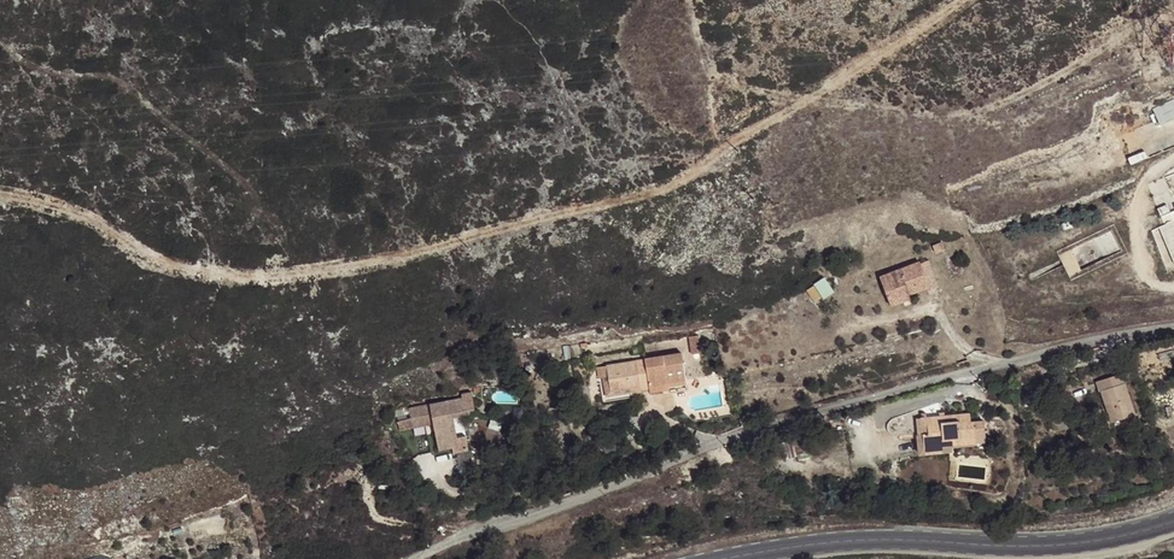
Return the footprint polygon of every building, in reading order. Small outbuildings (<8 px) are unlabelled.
[(1154,107),(1160,124),(1173,119),(1173,100),(1154,107)] [(1170,213),(1173,221),(1159,227),(1173,262),(1173,211),(1170,213)] [(920,262),(880,277),(888,299),(909,291),(910,294),(927,287),(928,291),(938,287),(928,260),(920,263),(920,262)] [(827,277),(807,289),(816,304),(836,292),(827,277)] [(910,294),(909,291),(888,299),(891,306),(912,298),(910,294)] [(698,334),(689,336),(692,353),(701,352),(698,334)] [(571,358),(569,345),(562,346),(564,359),(571,358)] [(640,390),(649,388),(649,387),(686,380),(682,353),(598,367),(599,378),(603,377),(608,376),(611,395),(640,390)] [(1136,415),(1122,373),(1096,381),(1099,391),(1101,391),(1111,423),(1136,415)] [(611,395),(608,376),(603,377),(606,400),(641,394),(640,390),(611,395)] [(686,380),(649,387),(649,388),(650,392),(668,389),(668,387),(687,383),(686,380)] [(474,404),(471,392),(461,393),(462,398),(408,408),(410,418),(412,428),(434,424),(439,450),(453,447),(454,453),(469,450),(466,436),(456,437),(449,431),(447,415),(468,410),(467,405),(474,404)] [(475,413),(474,404),(467,405),(468,410),(447,415),(449,431),(456,437),(457,437),(454,417),(475,413)] [(971,422),(970,413),(926,417),(926,412),(921,413),(921,418),(916,418),(918,449),(943,447),(942,441),(976,437),(977,442),(986,442),(985,433),(984,421),(971,422)] [(412,428),(410,418),(398,421),(400,430),(412,428)] [(1002,418),(984,419),(984,421),(985,433),(1004,432),(1002,418)] [(976,437),(942,441),(943,447),(918,449),(919,455),(952,452),(952,448),(977,445),(976,437)]
